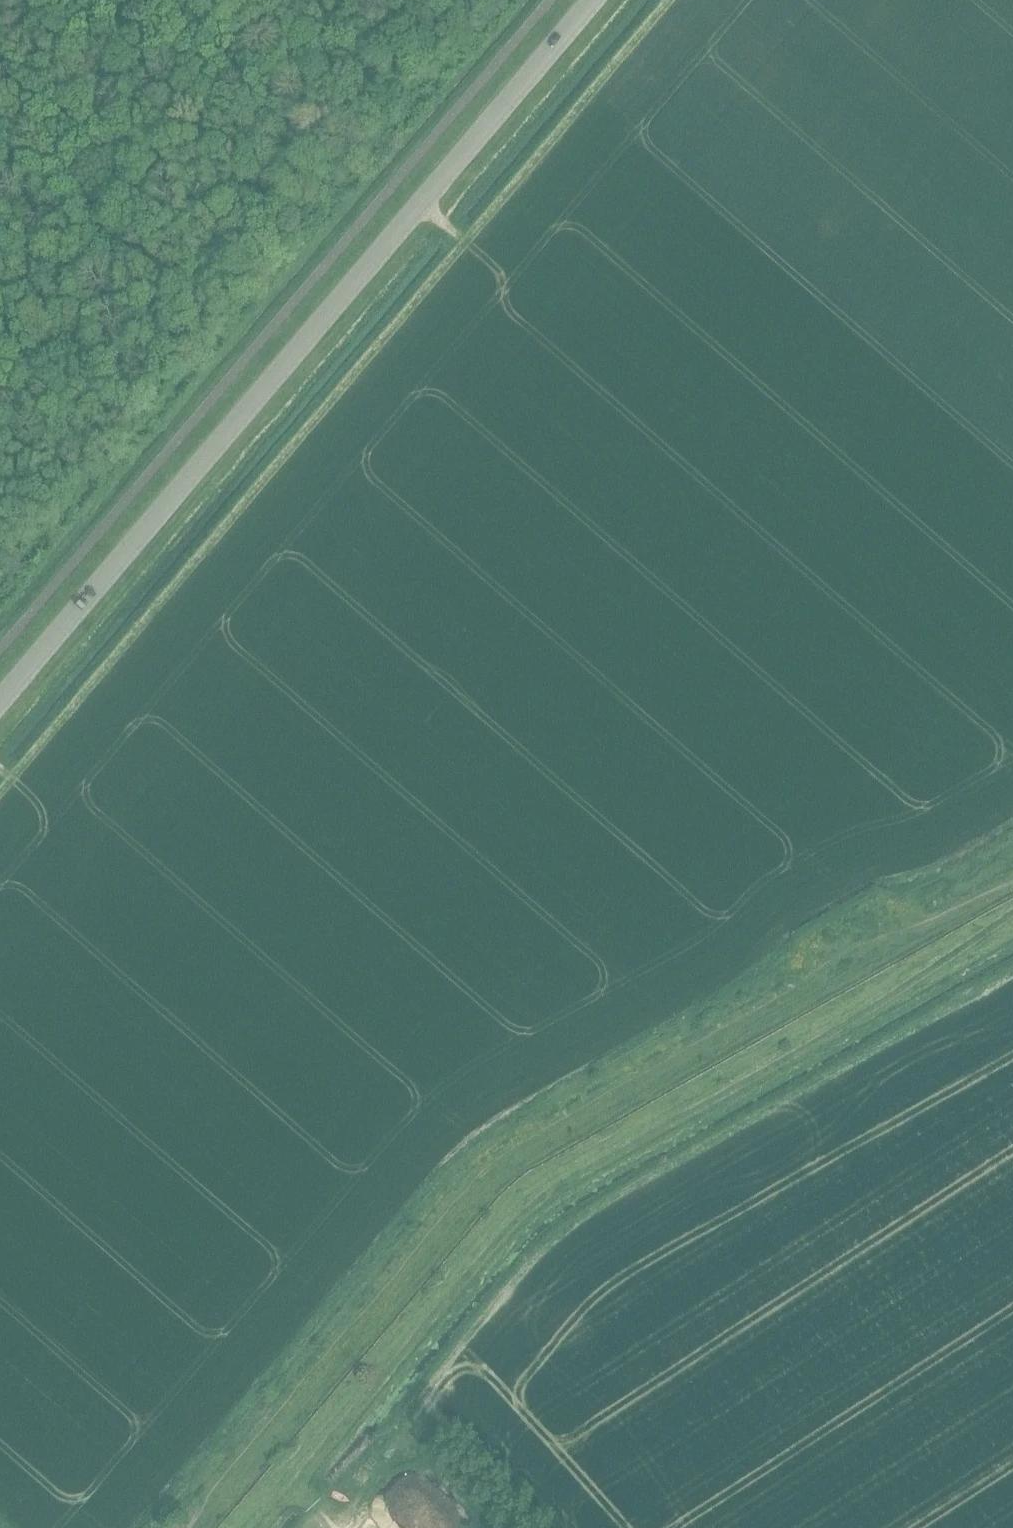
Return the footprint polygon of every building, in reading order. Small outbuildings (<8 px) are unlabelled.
[(359,1527),(452,1527),(443,1522),(422,1488),(417,1484),(407,1468),(390,1478),(359,1527)]
